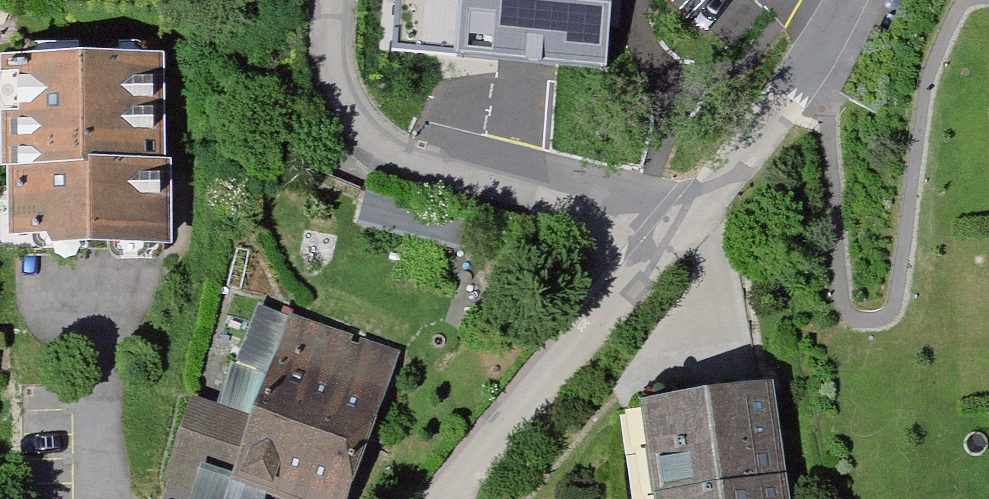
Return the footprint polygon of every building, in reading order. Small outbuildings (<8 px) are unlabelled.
[(394,49),(608,64),(612,0),(397,0),(394,49)] [(166,51),(8,55),(12,233),(170,229),(166,51)] [(265,312),(226,413),(203,404),(168,493),(182,498),(262,498),(268,485),(304,498),(344,498),(397,364),(265,312)] [(647,397),(665,498),(788,498),(766,376),(647,397)]
